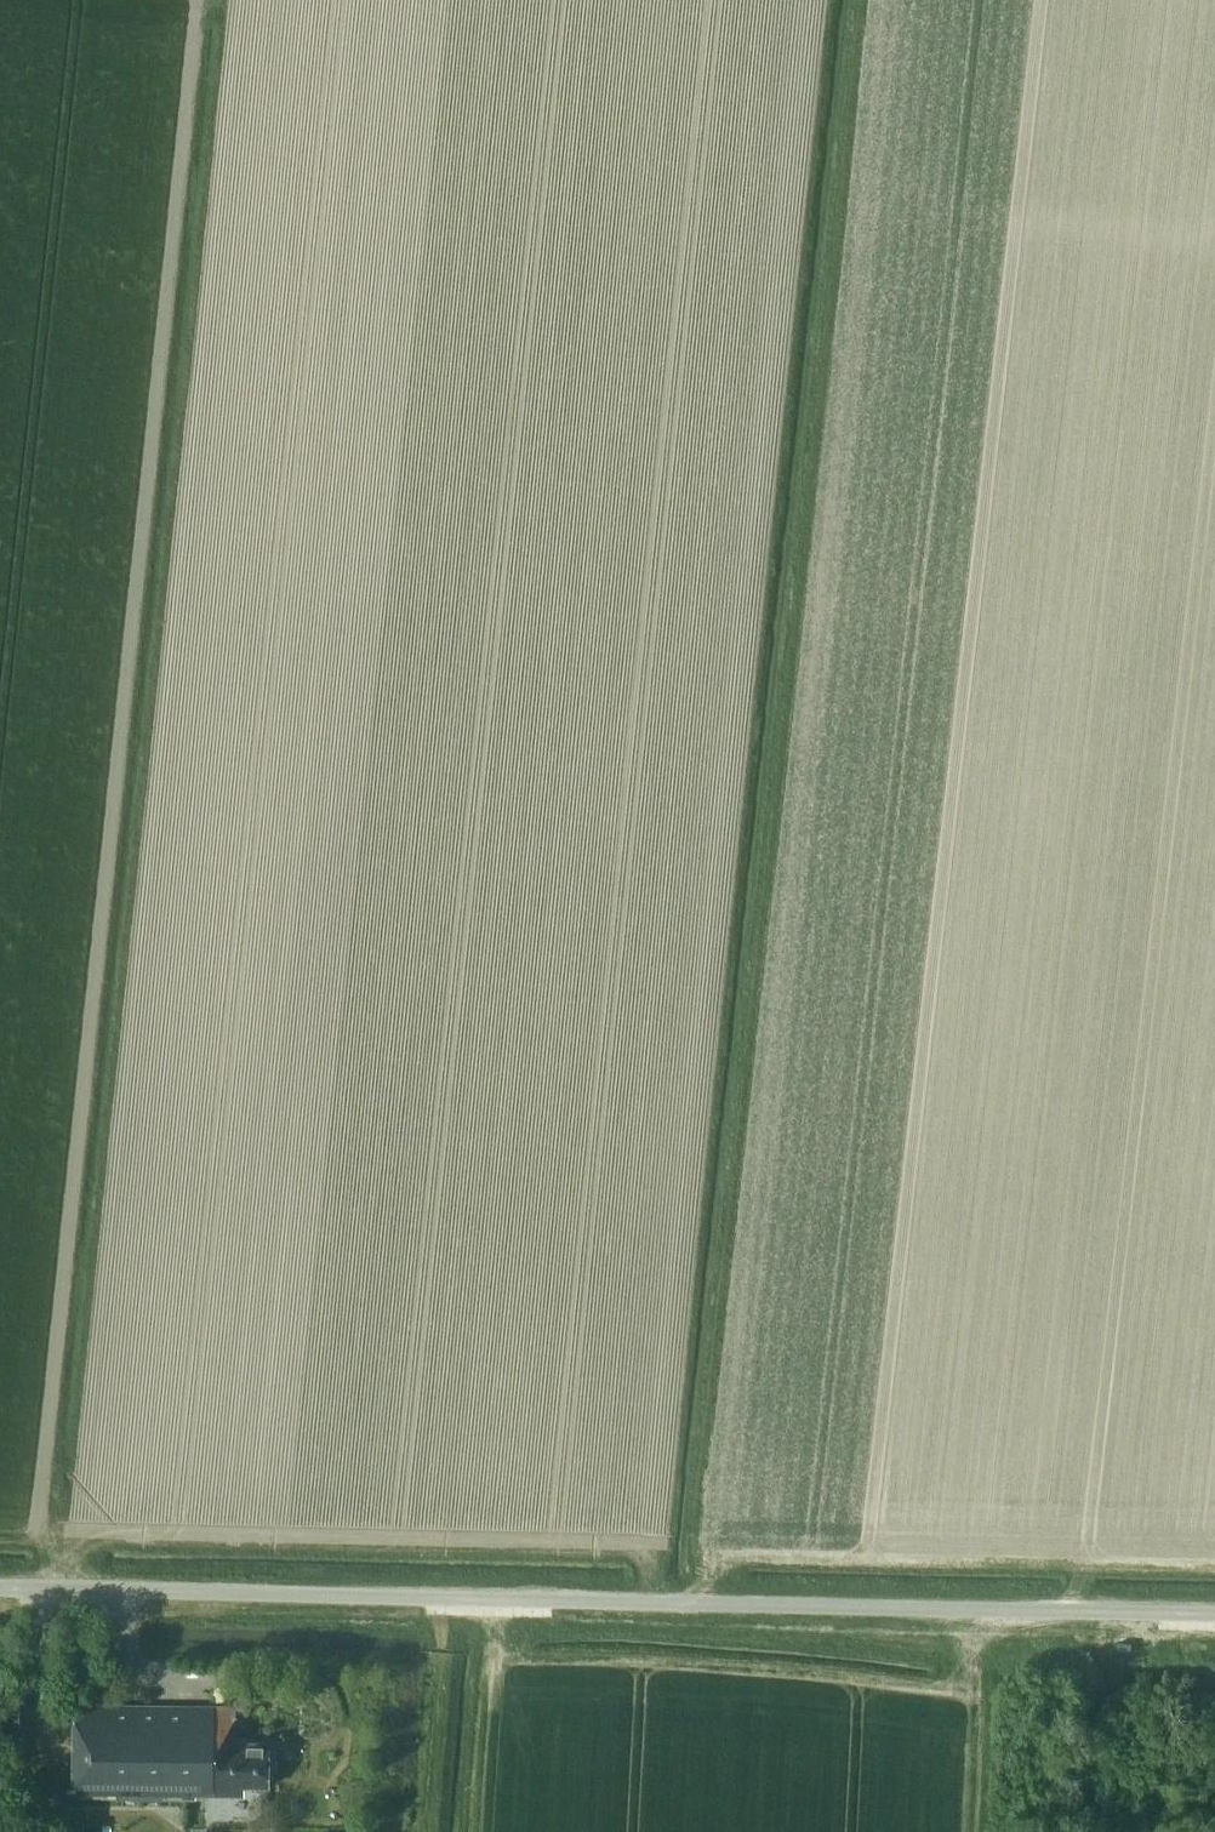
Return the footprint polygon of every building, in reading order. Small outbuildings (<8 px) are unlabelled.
[(271,1783),(271,1741),(235,1741),(235,1703),(76,1702),(75,1794),(199,1795),(199,1791),(212,1791),(212,1787),(236,1787),(236,1783),(271,1783)]
